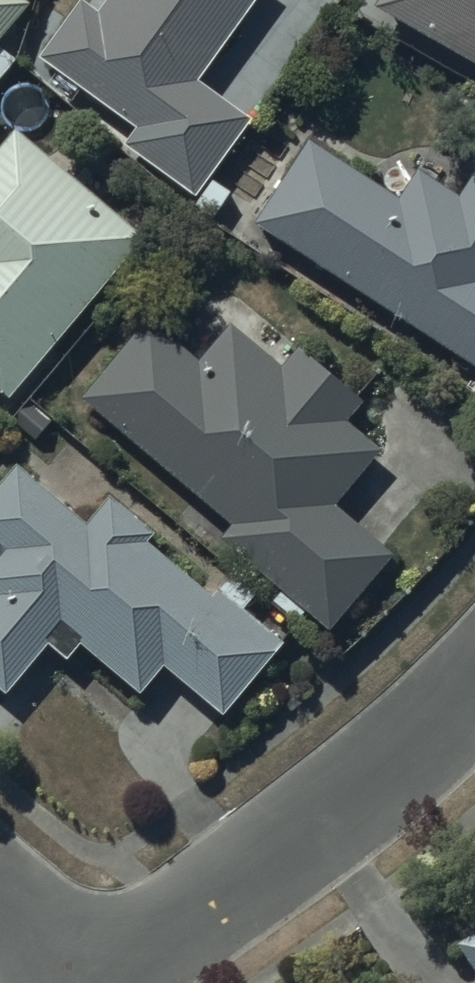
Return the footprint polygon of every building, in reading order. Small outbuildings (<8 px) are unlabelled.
[(27,0),(0,0),(0,30),(27,0)] [(39,49),(138,120),(125,137),(194,187),(249,112),(196,73),(249,0),(102,0),(101,1),(99,0),(75,0),(39,49)] [(474,53),(474,0),(382,0),(474,53)] [(17,51),(0,36),(0,71),(17,51)] [(17,122),(0,142),(0,380),(12,390),(147,230),(17,122)] [(463,191),(420,163),(399,194),(310,137),(258,217),(474,357),(474,172),(463,191)] [(150,312),(83,392),(232,517),(220,530),(329,621),(392,546),(335,498),(381,444),(348,416),(362,399),(298,345),(283,362),(233,320),(202,356),(150,312)] [(7,686),(51,636),(68,651),(81,635),(139,686),(163,658),(220,707),(284,633),(225,582),(215,593),(148,535),(155,526),(111,488),(88,515),(18,455),(0,476),(0,680),(7,686)] [(463,948),(474,966),(474,941),(463,948)]
